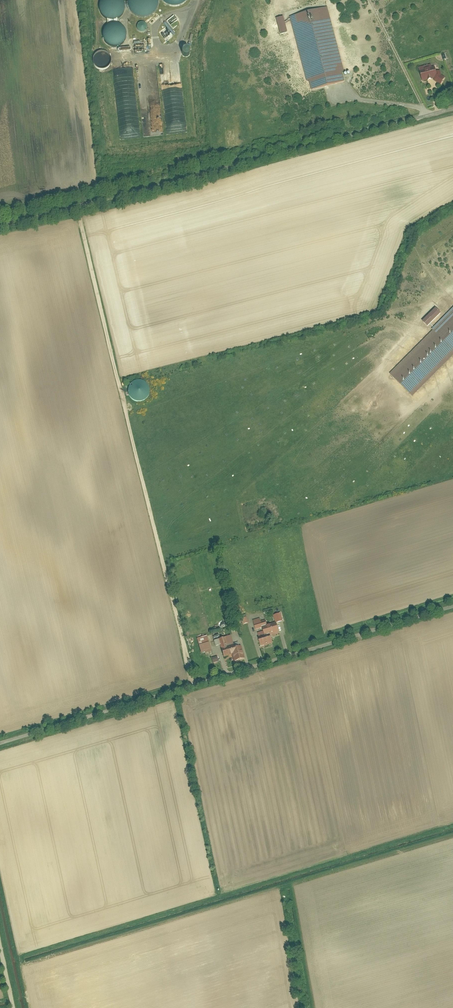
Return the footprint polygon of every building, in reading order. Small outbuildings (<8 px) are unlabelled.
[(118,0),(99,0),(97,6),(102,7),(102,9),(101,14),(103,18),(110,20),(120,17),(121,12),(120,8),(118,8),(119,3),(118,0)] [(130,1),(129,3),(130,14),(139,18),(151,17),(156,3),(156,1),(152,0),(128,0),(130,1)] [(329,7),(291,17),(308,81),(309,80),(312,90),(345,81),(343,71),(346,71),(329,7)] [(174,34),(169,26),(177,20),(174,15),(170,17),(167,13),(161,17),(162,19),(163,18),(166,23),(164,24),(167,29),(161,33),(165,40),(174,34)] [(285,18),(277,19),(281,33),(288,32),(285,18)] [(139,33),(147,30),(144,21),(135,25),(139,33)] [(119,37),(109,37),(109,40),(105,39),(104,46),(122,46),(122,38),(119,38),(119,37)] [(145,43),(140,43),(140,41),(133,42),(133,49),(140,49),(140,53),(145,53),(145,43)] [(94,63),(100,71),(110,63),(102,51),(93,58),(96,62),(94,63)] [(433,69),(420,73),(423,82),(436,79),(443,77),(442,76),(440,67),(433,69)] [(434,81),(442,85),(446,78),(442,76),(443,77),(436,79),(434,81)] [(437,309),(423,322),(428,327),(442,314),(437,309)] [(390,373),(414,397),(452,358),(452,310),(390,373)] [(140,387),(140,382),(128,381),(127,401),(146,402),(147,392),(144,392),(135,392),(136,387),(140,387)] [(282,613),(275,615),(277,623),(284,621),(282,613)] [(261,619),(254,621),(257,629),(263,627),(268,626),(267,620),(262,622),(261,619)] [(259,638),(261,646),(273,643),(271,635),(280,633),(277,623),(268,626),(263,627),(264,631),(266,636),(260,637),(259,638)] [(208,636),(198,639),(199,645),(209,642),(208,636)] [(220,639),(215,641),(216,645),(220,644),(224,657),(233,655),(235,661),(245,658),(242,645),(235,647),(231,636),(220,639)] [(212,650),(209,642),(199,645),(202,653),(212,650)]
